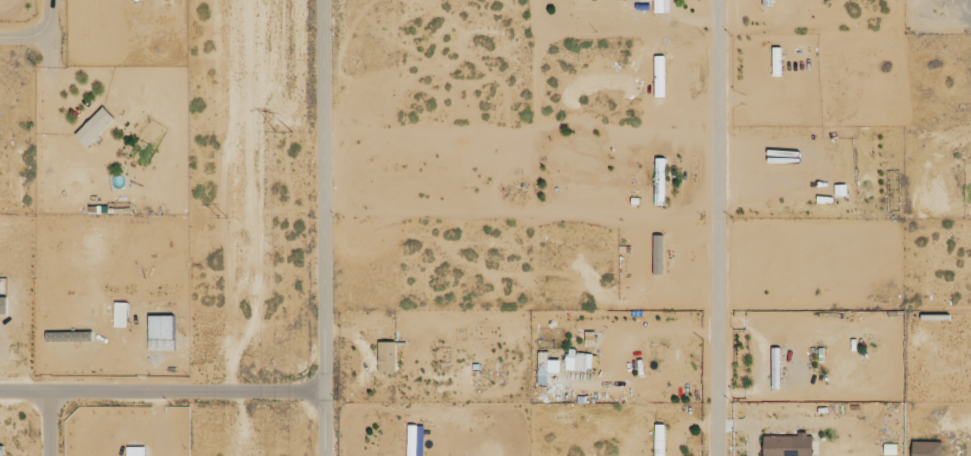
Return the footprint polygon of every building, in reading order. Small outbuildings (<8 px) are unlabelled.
[(773,76),(781,76),(781,48),(773,48),(773,76)] [(76,135),(88,148),(116,120),(103,108),(76,135)] [(397,341),(378,341),(378,372),(397,372),(397,341)] [(773,388),(783,388),(783,348),(773,348),(773,388)] [(655,455),(663,455),(663,423),(655,423),(655,455)] [(793,436),(764,436),(764,455),(793,455),(793,436)]
